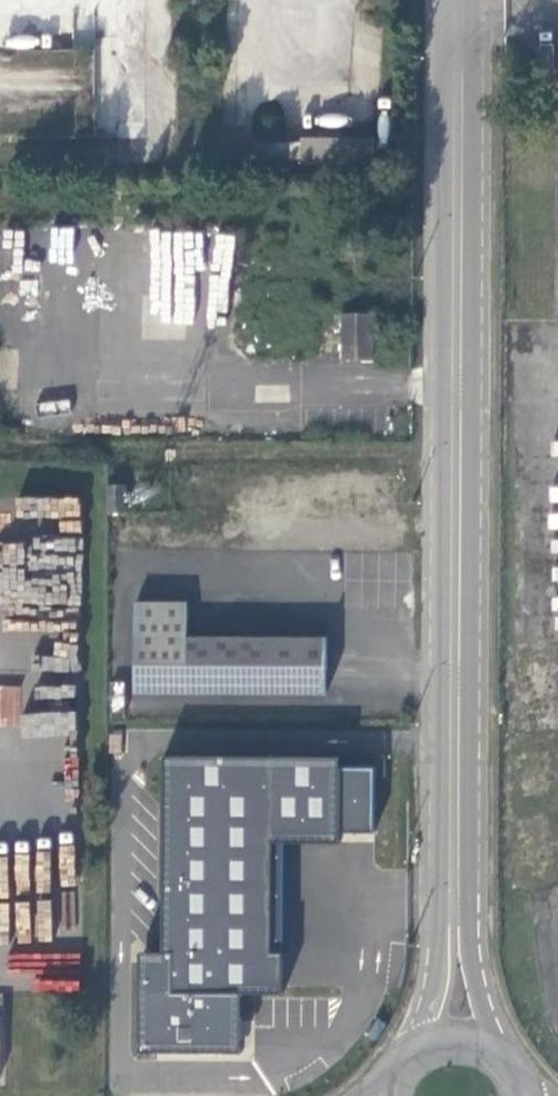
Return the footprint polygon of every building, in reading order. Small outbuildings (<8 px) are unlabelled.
[(376,137),(302,137),(301,165),(375,165),(376,137)] [(373,313),(343,313),(344,359),(374,358),(373,313)] [(126,484),(109,484),(109,512),(126,512),(126,484)] [(136,693),(187,693),(188,636),(188,603),(136,602),(136,693)] [(188,636),(187,693),(328,694),(328,637),(188,636)] [(273,830),(156,830),(155,997),(272,998),(273,830)]
